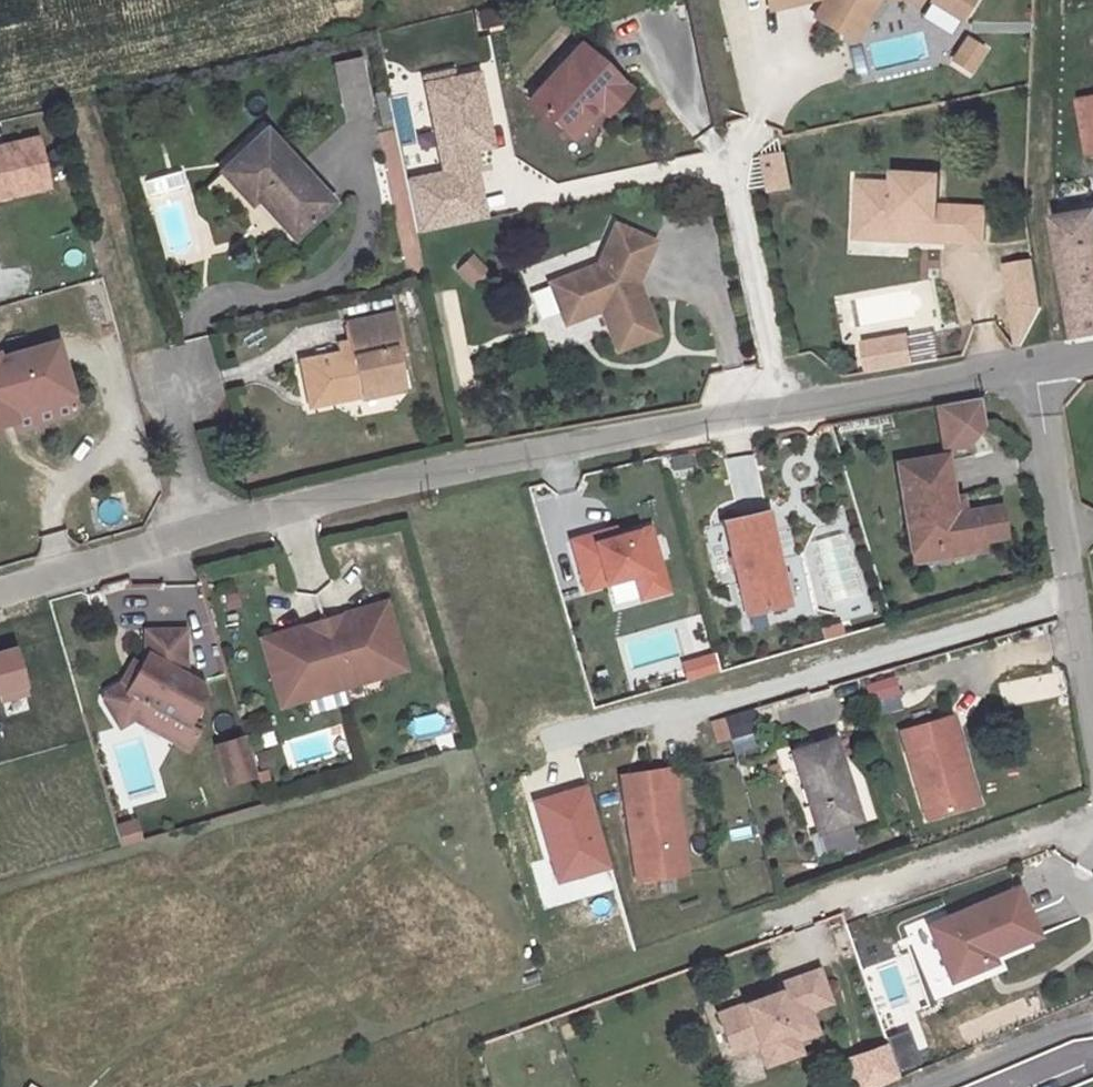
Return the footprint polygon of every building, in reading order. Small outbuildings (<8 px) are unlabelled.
[(818,15),(848,34),(862,12),(860,0),(827,0),(818,15)] [(862,12),(848,34),(857,39),(882,0),(860,0),(862,12)] [(933,1),(962,20),(975,0),(934,0),(933,1)] [(493,20),(473,24),(477,41),(497,37),(493,20)] [(987,51),(968,38),(954,60),(972,72),(987,51)] [(525,108),(564,143),(597,111),(606,120),(626,98),(578,53),(577,53),(525,108)] [(329,75),(340,119),(365,113),(354,70),(329,75)] [(493,147),(478,74),(427,85),(445,174),(412,181),(423,232),(488,219),(474,151),(493,147)] [(1087,153),(1092,152),(1092,94),(1075,98),(1087,153)] [(220,172),(248,206),(260,197),(297,239),(332,208),(267,131),(220,172)] [(0,144),(0,194),(43,185),(32,137),(0,144)] [(761,156),(767,188),(786,185),(779,152),(761,156)] [(892,184),(855,183),(854,228),(907,230),(907,240),(981,242),(982,207),(935,206),(936,176),(892,175),(892,184)] [(1087,190),(1050,196),(1050,211),(1074,337),(1092,333),(1092,217),(1087,190)] [(597,262),(548,283),(567,328),(603,314),(619,351),(661,333),(639,281),(655,241),(615,222),(597,262)] [(854,228),(854,239),(907,240),(907,230),(854,228)] [(466,285),(483,269),(467,251),(449,267),(466,285)] [(1039,310),(1033,260),(1005,262),(1013,336),(1039,310)] [(301,362),(305,381),(319,378),(323,397),(363,388),(365,397),(408,387),(399,351),(406,348),(397,310),(348,321),(352,339),(339,343),(341,351),(301,362)] [(859,338),(865,368),(907,360),(901,330),(859,338)] [(912,365),(936,362),(932,333),(908,336),(912,365)] [(9,424),(12,433),(76,416),(58,345),(0,359),(0,427),(9,424)] [(305,381),(311,410),(365,397),(363,388),(323,397),(319,378),(305,381)] [(982,399),(937,408),(946,451),(971,445),(987,424),(982,399)] [(1003,506),(968,513),(957,515),(954,498),(948,456),(899,465),(917,562),(942,557),(941,549),(1009,536),(1003,506)] [(965,496),(954,498),(957,515),(968,513),(965,496)] [(725,513),(741,577),(747,596),(762,593),(764,600),(790,593),(768,504),(725,513)] [(642,522),(569,544),(581,583),(625,570),(633,596),(661,588),(642,522)] [(750,603),(764,600),(762,593),(747,596),(750,603)] [(406,669),(387,603),(362,610),(366,620),(346,626),(343,615),(307,626),(310,636),(290,642),(287,631),(263,638),(282,704),(406,669)] [(362,610),(343,615),(346,626),(366,620),(362,610)] [(307,626),(287,631),(290,642),(310,636),(307,626)] [(188,677),(187,632),(148,632),(149,655),(133,683),(129,680),(108,693),(106,700),(122,727),(155,706),(190,726),(207,698),(204,686),(188,677)] [(1,694),(2,698),(27,692),(15,649),(0,653),(0,694),(1,694)] [(895,712),(892,674),(861,676),(863,714),(895,712)] [(946,717),(899,731),(925,819),(972,806),(946,717)] [(823,733),(781,744),(803,827),(845,816),(823,733)] [(246,739),(217,746),(227,786),(256,778),(246,739)] [(670,769),(624,775),(638,875),(684,869),(670,769)] [(610,867),(586,787),(535,802),(559,882),(610,867)] [(131,818),(109,824),(115,847),(137,841),(131,818)] [(923,916),(946,974),(980,961),(977,951),(987,948),(1034,931),(1015,881),(923,916)] [(932,994),(944,988),(915,922),(902,927),(932,994)] [(990,957),(987,948),(977,951),(980,961),(990,957)] [(758,1056),(794,1043),(790,1030),(811,1023),(803,1000),(824,993),(812,959),(769,974),(771,980),(736,993),(740,1003),(715,1012),(725,1042),(750,1033),(758,1056)] [(711,1001),(715,1012),(740,1003),(736,993),(711,1001)] [(902,1023),(882,1032),(890,1052),(911,1044),(902,1023)] [(838,1060),(849,1086),(891,1069),(882,1042),(838,1060)] [(890,1052),(894,1062),(915,1054),(911,1044),(890,1052)]
